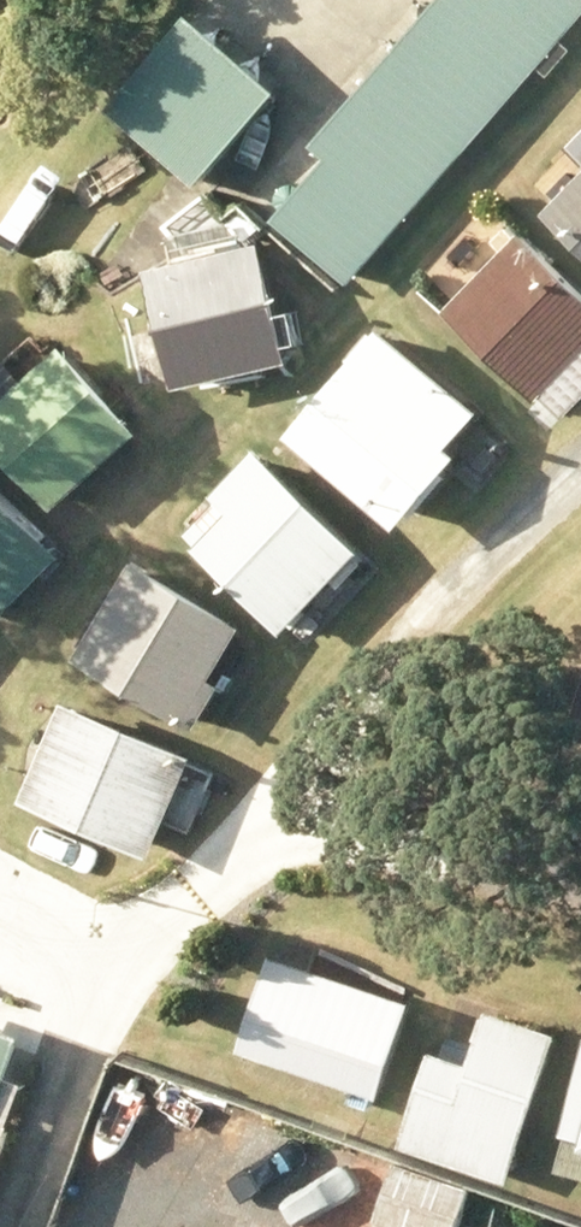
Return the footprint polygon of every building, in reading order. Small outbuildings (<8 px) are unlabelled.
[(327,149),(341,160),(286,225),(361,290),(580,36),(580,0),(456,0),(327,149)] [(204,22),(125,113),(213,190),(292,98),(204,22)] [(554,217),(580,244),(580,192),(554,217)] [(535,236),(458,315),(549,406),(557,397),(579,419),(580,417),(580,282),(535,236)] [(158,274),(186,394),(302,366),(274,246),(158,274)] [(414,418),(448,377),(396,334),(305,446),(411,534),(468,462),(414,418)] [(0,419),(0,439),(68,515),(153,438),(75,351),(0,419)] [(223,500),(242,518),(206,555),(294,637),(373,552),(267,453),(223,500)] [(10,626),(74,558),(0,486),(0,617),(10,626)] [(218,689),(254,632),(145,564),(84,661),(203,737),(228,694),(218,689)] [(76,706),(31,807),(159,864),(204,763),(76,706)] [(283,961),(251,1056),(393,1103),(425,1010),(283,961)] [(442,1056),(411,1148),(520,1184),(567,1041),(501,1018),(483,1069),(442,1056)] [(25,1131),(0,1122),(0,1205),(25,1131)] [(569,1174),(580,1177),(580,1126),(569,1174)] [(481,1194),(404,1168),(383,1226),(470,1226),(481,1194)]
